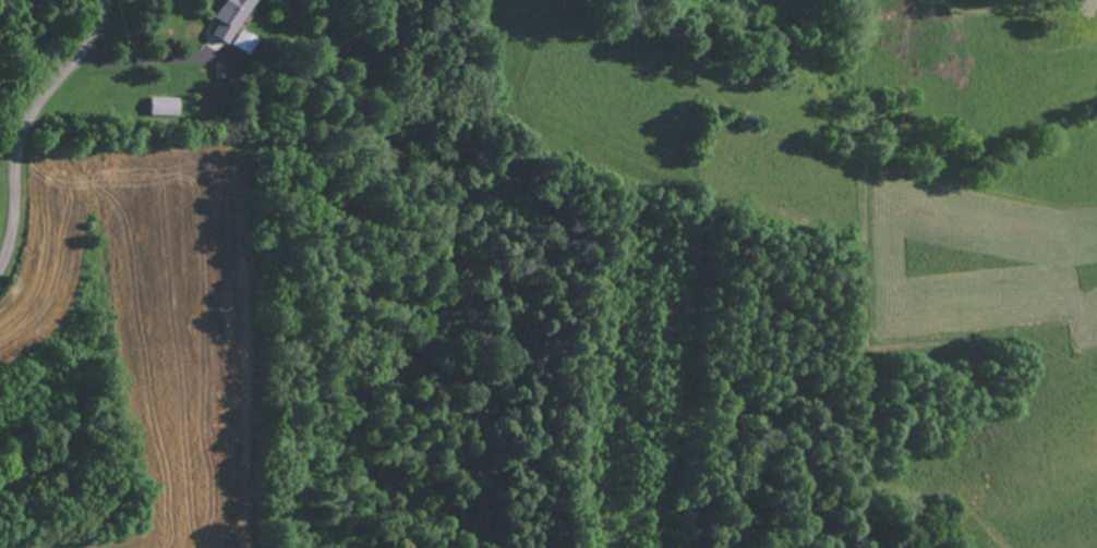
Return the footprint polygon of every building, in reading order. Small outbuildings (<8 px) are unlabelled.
[(225,45),(255,0),(225,0),(212,19),(218,22),(210,35),(225,45)] [(255,40),(239,30),(230,45),(246,55),(255,40)] [(178,115),(179,97),(150,97),(149,114),(178,115)]
